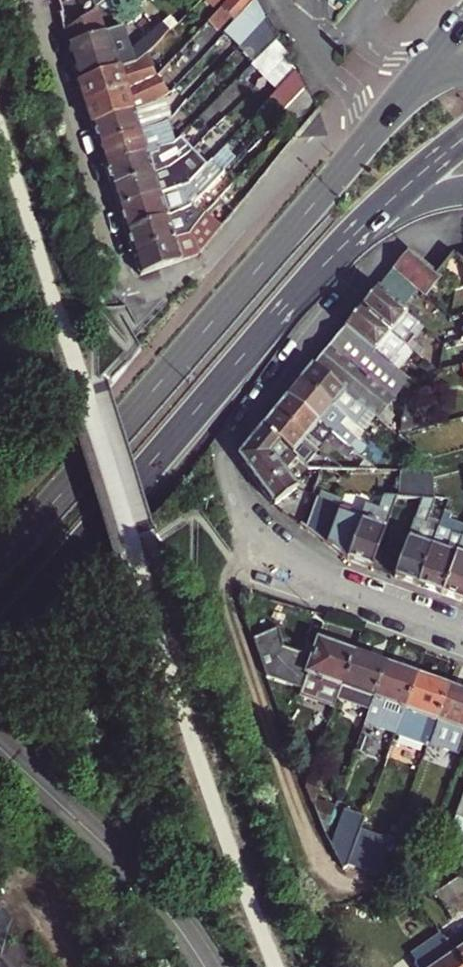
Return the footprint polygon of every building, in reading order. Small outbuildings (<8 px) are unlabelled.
[(106,0),(92,0),(92,1),(95,8),(97,6),(106,0)] [(226,31),(254,1),(254,0),(229,0),(226,3),(212,18),(226,31)] [(220,37),(235,51),(265,20),(254,1),(226,31),(220,37)] [(64,29),(67,45),(79,80),(133,64),(146,53),(165,35),(155,26),(131,50),(126,36),(109,41),(106,33),(97,6),(95,8),(64,29)] [(255,61),(272,45),(277,41),(265,20),(235,51),(251,65),(255,61)] [(255,61),(263,69),(278,53),(272,45),(255,61)] [(138,92),(136,86),(156,78),(146,53),(133,64),(79,80),(86,103),(126,90),(129,100),(134,98),(133,94),(138,92)] [(276,92),(295,71),(287,58),(263,80),(276,92)] [(283,111),(304,87),(295,71),(276,92),(270,98),(283,111)] [(145,114),(143,108),(154,107),(158,103),(164,97),(156,78),(136,86),(138,92),(133,94),(134,98),(129,100),(126,90),(86,103),(92,123),(137,110),(139,116),(145,114)] [(282,112),(294,123),(313,102),(304,87),(283,111),(282,112)] [(146,134),(151,132),(149,128),(159,124),(160,127),(166,122),(158,103),(154,107),(143,108),(145,114),(139,116),(137,110),(92,123),(99,145),(145,129),(146,134)] [(157,153),(156,149),(172,144),(168,140),(165,143),(160,127),(159,124),(149,128),(151,132),(146,134),(145,129),(99,145),(105,166),(145,153),(146,157),(157,153)] [(162,170),(168,168),(183,155),(172,144),(156,149),(157,153),(146,157),(145,153),(105,166),(112,186),(156,172),(158,177),(163,175),(162,170)] [(118,207),(190,185),(207,166),(189,150),(183,155),(168,168),(162,170),(163,175),(158,177),(156,172),(112,186),(118,207)] [(194,210),(198,205),(225,176),(211,162),(207,166),(190,185),(118,207),(126,232),(194,210)] [(221,201),(234,212),(246,196),(235,186),(221,201)] [(133,252),(190,234),(208,215),(198,205),(194,210),(126,232),(133,252)] [(165,266),(198,255),(221,228),(208,215),(190,234),(133,252),(139,274),(165,266)] [(413,284),(418,288),(432,270),(407,250),(393,268),(413,284)] [(402,297),(413,284),(393,268),(382,281),(402,297)] [(418,288),(425,294),(439,277),(432,270),(418,288)] [(410,332),(418,322),(376,288),(360,307),(402,342),(406,345),(414,335),(410,332)] [(395,351),(402,342),(360,307),(344,327),(392,366),(400,355),(395,351)] [(409,379),(392,366),(344,327),(329,346),(403,406),(406,390),(409,379)] [(447,332),(444,344),(462,339),(462,328),(447,332)] [(398,434),(403,406),(329,346),(313,366),(357,402),(398,435),(398,434)] [(349,413),(357,402),(313,366),(300,382),(340,414),(344,409),(349,413)] [(358,441),(335,422),(340,414),(300,382),(287,397),(352,449),(358,441)] [(398,434),(424,427),(414,389),(406,390),(403,406),(398,434)] [(374,467),(352,449),(287,397),(274,413),(339,465),(374,467)] [(353,424),(362,432),(372,420),(363,412),(353,424)] [(306,464),(339,465),(274,413),(261,429),(295,455),(306,464)] [(295,489),(278,465),(286,455),(291,460),(295,455),(261,429),(238,457),(275,505),(295,489)] [(432,469),(432,464),(422,455),(407,468),(432,469)] [(432,502),(432,499),(433,476),(432,469),(407,468),(401,468),(397,497),(420,498),(422,499),(432,502)] [(304,527),(326,544),(339,507),(341,501),(318,492),(304,527)] [(348,560),(371,569),(397,497),(388,496),(384,496),(379,510),(367,505),(363,516),(339,507),(326,544),(348,560)] [(394,577),(418,585),(437,533),(426,530),(427,524),(426,523),(432,504),(432,502),(422,499),(394,577)] [(441,593),(462,535),(462,525),(450,521),(453,514),(445,511),(437,533),(418,585),(441,593)] [(462,601),(462,535),(441,593),(462,601)] [(268,675),(303,687),(300,695),(334,707),(338,697),(342,687),(354,655),(317,642),(310,659),(287,651),(279,628),(255,637),(268,675)] [(338,697),(369,708),(385,666),(354,655),(342,687),(338,697)] [(385,666),(369,708),(364,723),(397,734),(402,720),(417,677),(385,666)] [(417,677),(402,720),(397,734),(429,745),(430,742),(434,731),(449,688),(417,677)] [(434,731),(430,742),(461,752),(462,747),(462,693),(449,688),(434,731)] [(305,787),(312,802),(322,771),(312,767),(305,787)] [(351,863),(362,835),(368,817),(346,809),(332,849),(346,874),(351,865),(351,863)] [(462,843),(462,819),(457,817),(450,838),(462,843)] [(405,850),(424,857),(435,828),(404,818),(394,845),(390,857),(401,860),(405,850)] [(351,863),(385,873),(390,857),(394,845),(362,835),(351,863)] [(462,875),(450,884),(462,902),(462,876),(462,875)] [(462,914),(462,902),(450,884),(438,893),(456,919),(462,914)] [(456,952),(462,947),(462,937),(451,945),(456,952)] [(456,952),(438,964),(431,954),(411,966),(462,966),(462,963),(456,952)]
